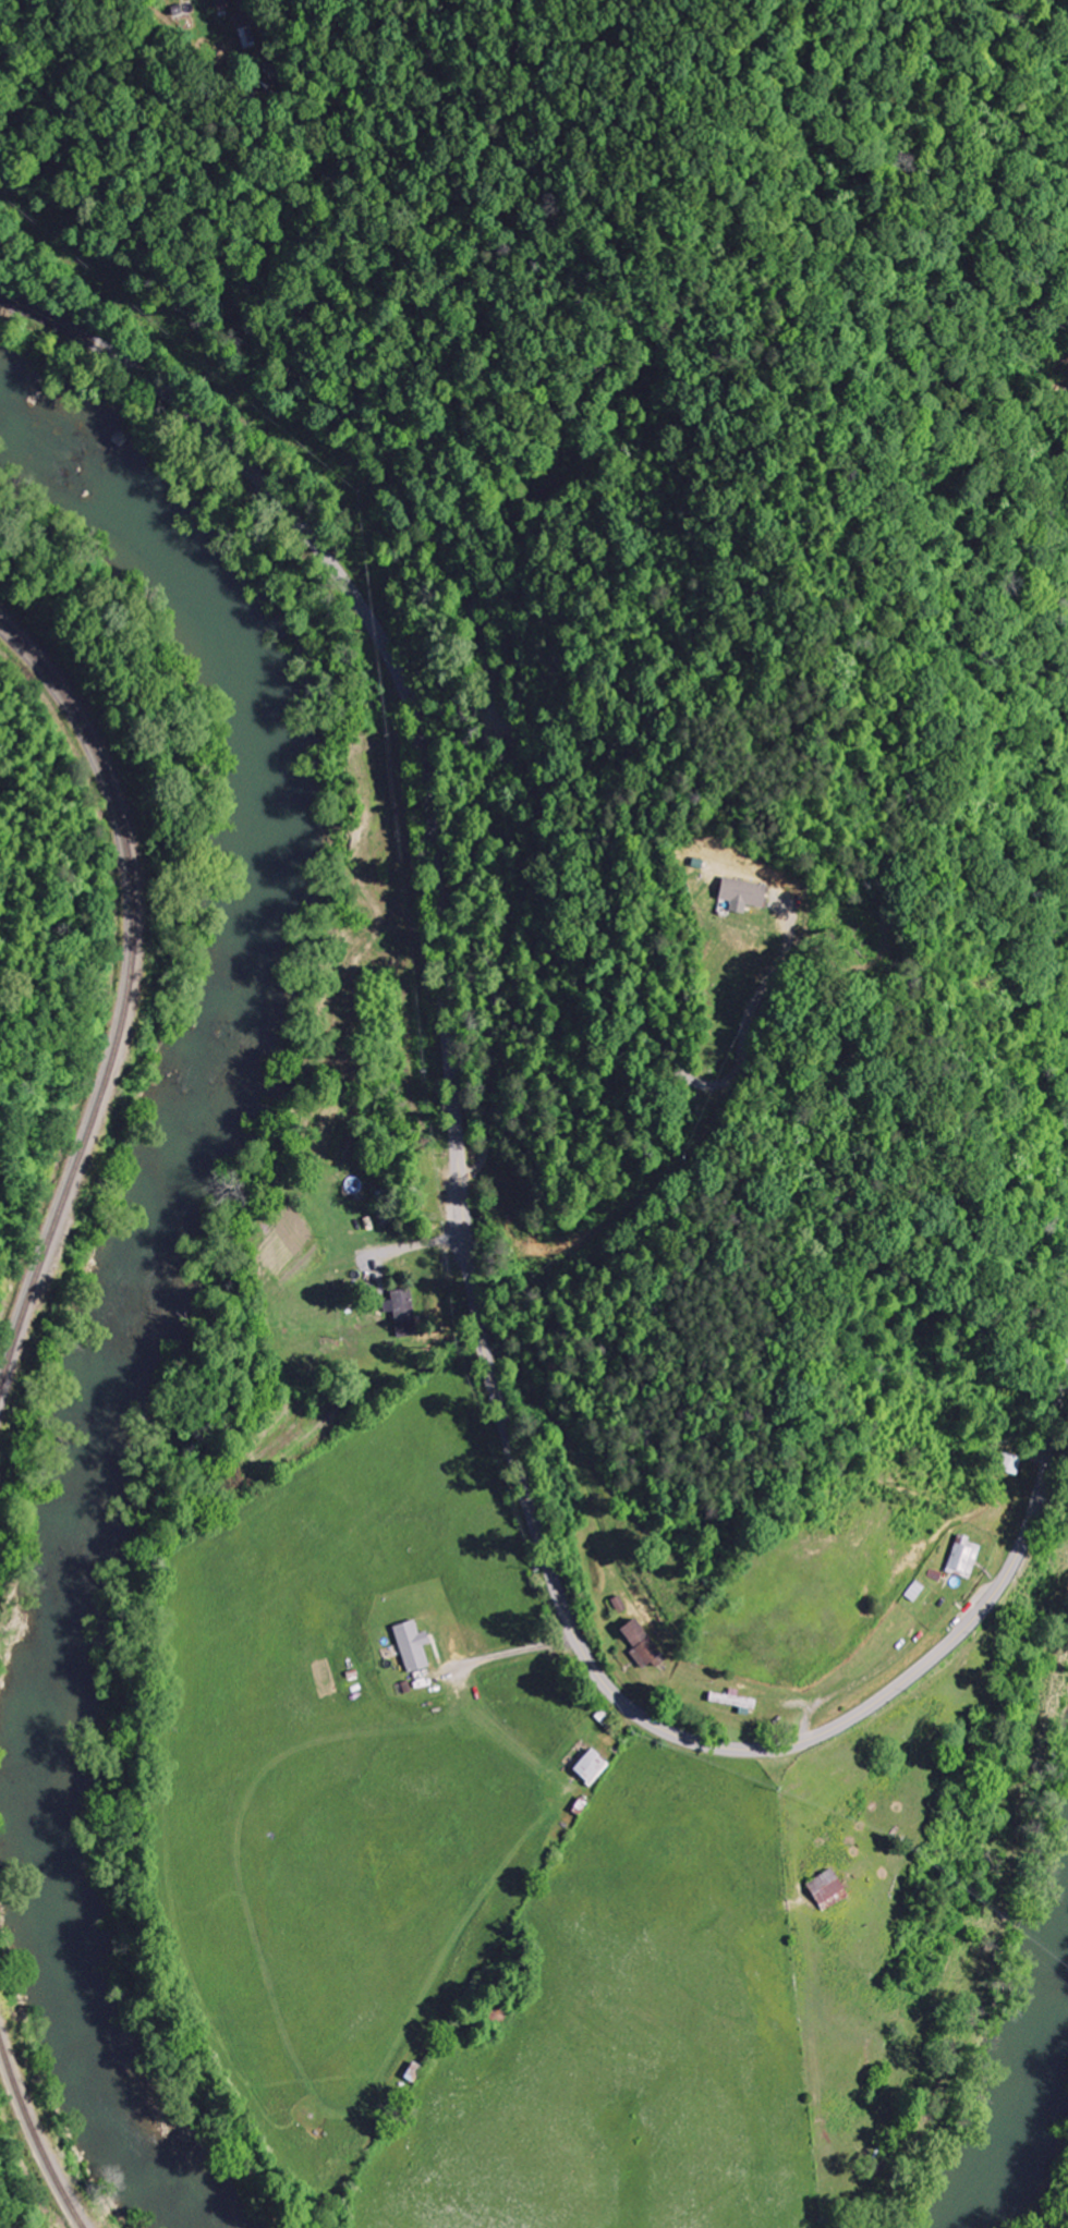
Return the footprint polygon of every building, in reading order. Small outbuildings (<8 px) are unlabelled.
[(240,30),(244,50),(253,48),(248,28),(240,30)] [(765,886),(720,877),(715,899),(728,901),(726,911),(741,914),(743,904),(761,908),(765,886)] [(396,1337),(416,1336),(413,1290),(391,1291),(392,1301),(383,1301),(383,1313),(395,1312),(396,1337)] [(1022,1457),(1003,1453),(999,1471),(1018,1476),(1022,1457)] [(980,1546),(968,1543),(970,1538),(959,1535),(947,1570),(970,1578),(980,1546)] [(661,1654),(632,1618),(617,1630),(633,1651),(629,1653),(642,1669),(661,1654)] [(391,1627),(405,1674),(427,1667),(421,1647),(428,1645),(424,1632),(416,1634),(412,1621),(391,1627)] [(755,1700),(737,1698),(738,1691),(730,1690),(729,1695),(709,1693),(708,1703),(754,1710),(755,1700)] [(608,1767),(590,1749),(569,1769),(587,1787),(608,1767)] [(845,1900),(832,1871),(805,1883),(818,1912),(845,1900)]
